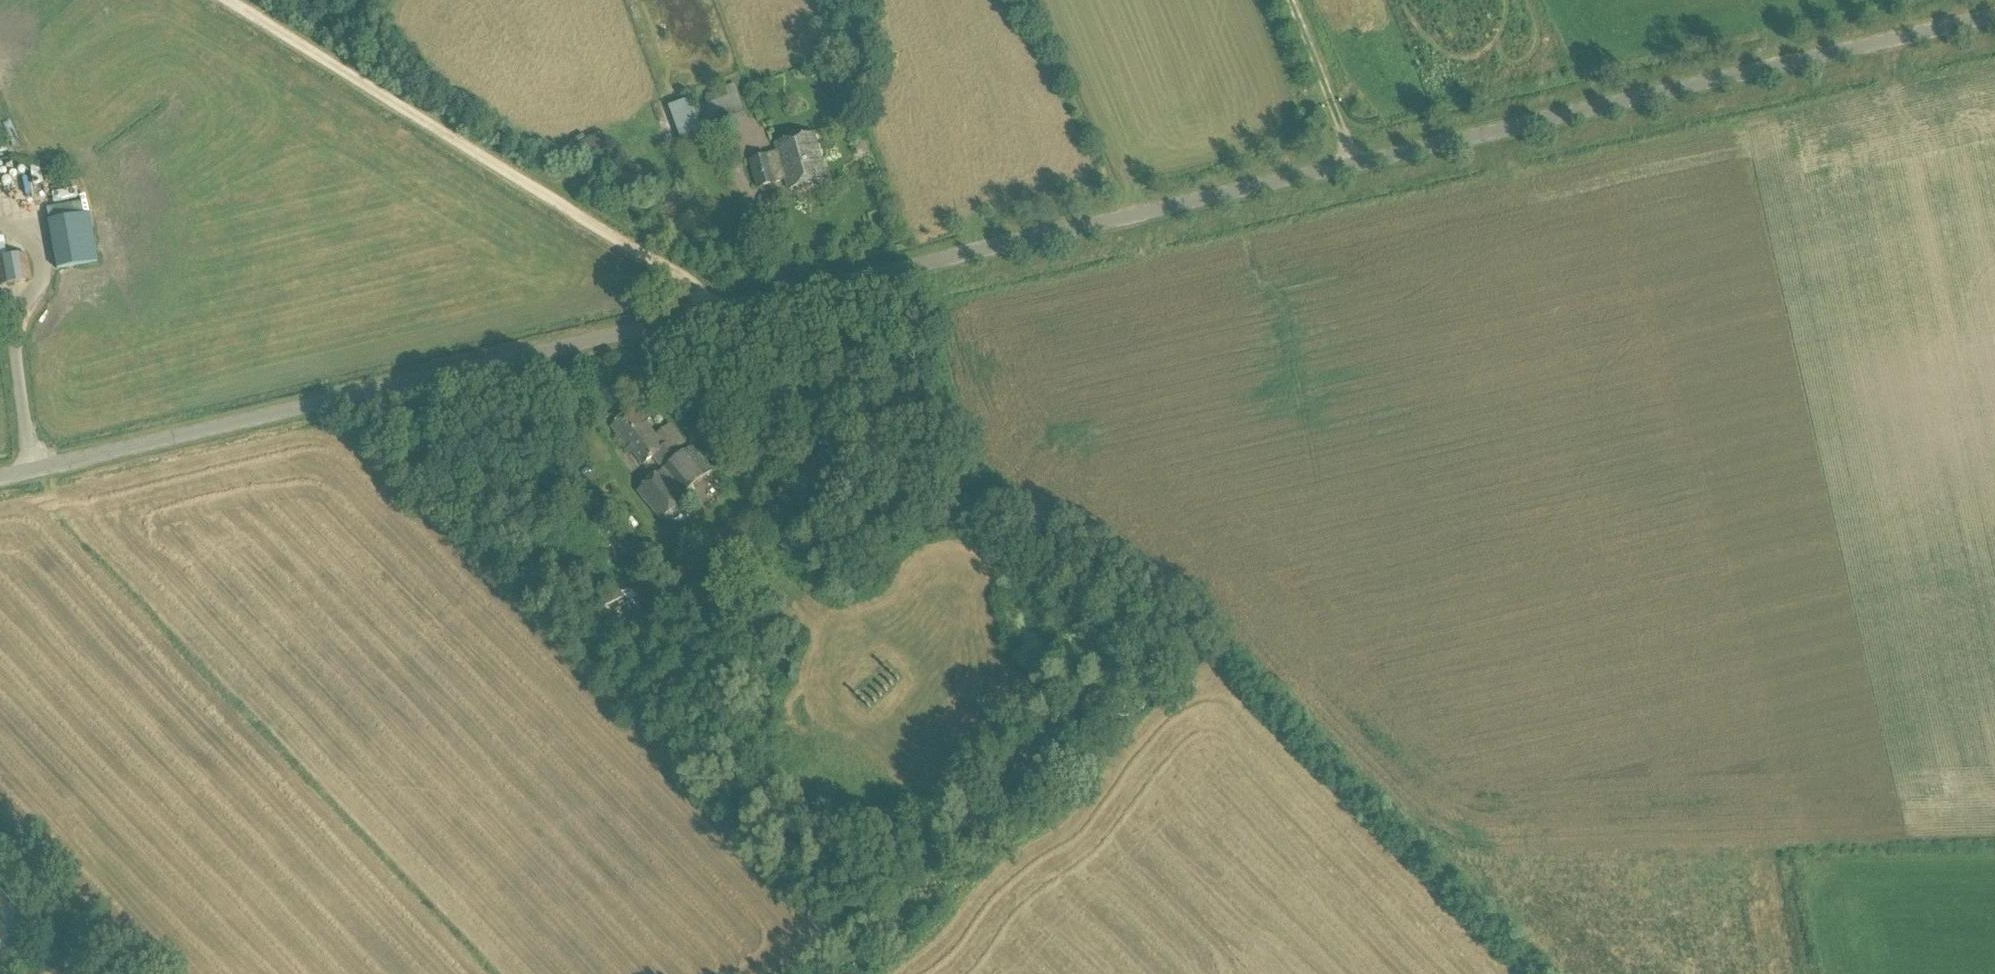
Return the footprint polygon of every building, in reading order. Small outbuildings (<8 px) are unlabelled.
[(692,109),(703,134),(747,119),(738,93),(695,108),(692,109)] [(703,134),(692,109),(695,108),(692,102),(675,108),(686,140),(703,134)] [(750,160),(758,186),(786,178),(789,188),(827,177),(814,132),(776,143),(778,152),(750,160)] [(38,169),(25,171),(27,186),(40,184),(38,169)] [(49,221),(58,270),(98,263),(90,214),(49,221)] [(31,280),(26,254),(0,257),(0,286),(31,280)] [(612,427),(643,465),(654,455),(665,468),(676,459),(665,446),(645,422),(651,418),(639,404),(612,427)] [(663,514),(684,497),(713,469),(692,445),(676,459),(665,468),(641,488),(663,514)] [(624,523),(631,532),(639,526),(632,517),(624,523)] [(13,944),(0,930),(0,956),(13,944)]
